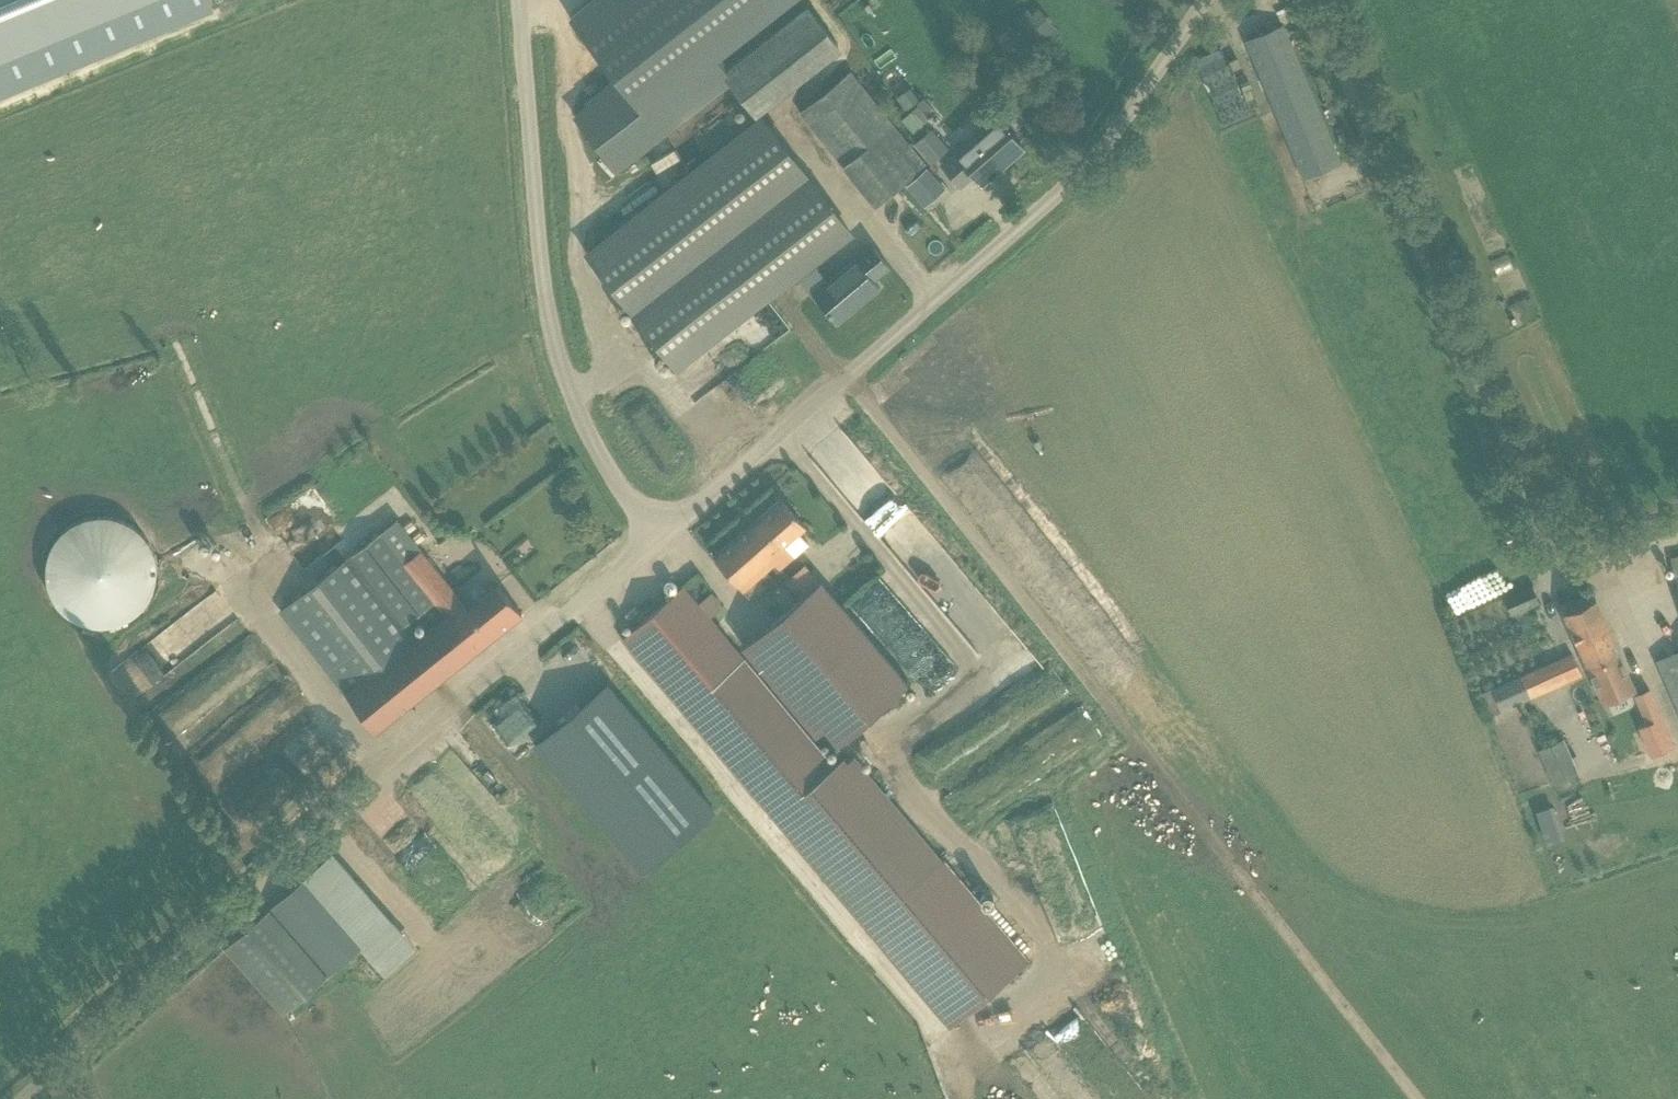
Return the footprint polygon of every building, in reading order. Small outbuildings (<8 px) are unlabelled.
[(43,44),(143,0),(0,0),(0,61),(43,44)] [(564,20),(612,81),(566,118),(609,173),(727,80),(721,72),(708,57),(780,0),(590,0),(564,20)] [(841,51),(806,6),(721,72),(727,80),(755,118),(841,51)] [(1026,9),(1009,26),(1031,50),(1049,33),(1031,14),(1026,9)] [(1304,178),(1340,162),(1283,26),(1246,41),(1304,178)] [(1003,33),(997,39),(1015,58),(1027,47),(1010,29),(1004,34),(1003,33)] [(1220,61),(1246,128),(1275,117),(1249,50),(1220,61)] [(917,65),(905,73),(928,108),(940,99),(917,65)] [(799,113),(862,189),(875,206),(926,165),(912,148),(850,72),(799,113)] [(898,96),(906,106),(916,99),(908,88),(898,96)] [(674,369),(849,233),(762,118),(693,173),(587,255),(674,369)] [(1024,148),(1009,132),(998,118),(972,141),(968,138),(940,162),(961,187),(973,176),(981,185),(996,172),(995,170),(1021,147),(1023,149),(1024,148)] [(932,163),(949,148),(930,128),(914,144),(932,163)] [(906,186),(924,206),(944,188),(926,167),(906,186)] [(871,244),(812,294),(837,323),(879,287),(873,280),(890,266),(871,244)] [(716,359),(731,379),(796,331),(781,311),(716,359)] [(766,571),(789,550),(793,556),(808,543),(798,533),(805,527),(782,500),(715,559),(755,605),(776,586),(777,588),(779,586),(777,585),(778,585),(766,571)] [(121,623),(129,618),(133,616),(137,613),(147,602),(149,598),(151,594),(153,589),(154,585),(156,575),(156,571),(155,561),(154,556),(152,552),(150,548),(148,543),(143,536),(136,529),(133,526),(129,523),(124,521),(120,519),(111,517),(106,516),(97,516),(92,516),(87,517),(83,518),(78,520),(74,522),(66,528),(62,531),(58,535),(55,538),(53,542),(51,546),(48,551),(47,556),(46,560),(45,570),(45,575),(47,585),(48,589),(50,594),(52,598),(55,602),(58,606),(61,610),(65,613),(68,616),(73,619),(77,621),(86,625),(91,626),(101,627),(111,626),(116,624),(121,623)] [(381,532),(279,613),(375,731),(522,614),(497,583),(467,607),(421,550),(404,563),(381,532)] [(1669,557),(1673,572),(1677,571),(1677,555),(1669,557)] [(974,556),(945,582),(959,596),(987,570),(974,556)] [(805,570),(789,584),(800,598),(817,584),(805,570)] [(744,647),(818,733),(824,728),(837,745),(905,686),(817,584),(800,598),(744,647)] [(1511,615),(1539,603),(1531,586),(1503,598),(1511,615)] [(682,587),(622,638),(951,1027),(1030,961),(945,860),(943,862),(939,857),(854,757),(848,763),(843,758),(834,765),(682,587)] [(1487,588),(1475,590),(1477,608),(1489,606),(1487,588)] [(1563,614),(1572,634),(1596,688),(1604,685),(1611,701),(1635,690),(1604,620),(1595,599),(1563,614)] [(1677,713),(1677,650),(1655,661),(1677,713)] [(1581,675),(1570,654),(1494,687),(1480,693),(1490,716),(1530,697),(1581,675)] [(579,664),(508,727),(617,851),(688,789),(579,664)] [(1661,717),(1662,717),(1649,688),(1634,695),(1647,723),(1655,720),(1658,727),(1665,724),(1661,717)] [(1562,739),(1537,750),(1552,784),(1577,773),(1562,739)] [(225,947),(239,964),(282,1013),(360,945),(383,972),(414,945),(332,853),(302,880),(225,947)]
